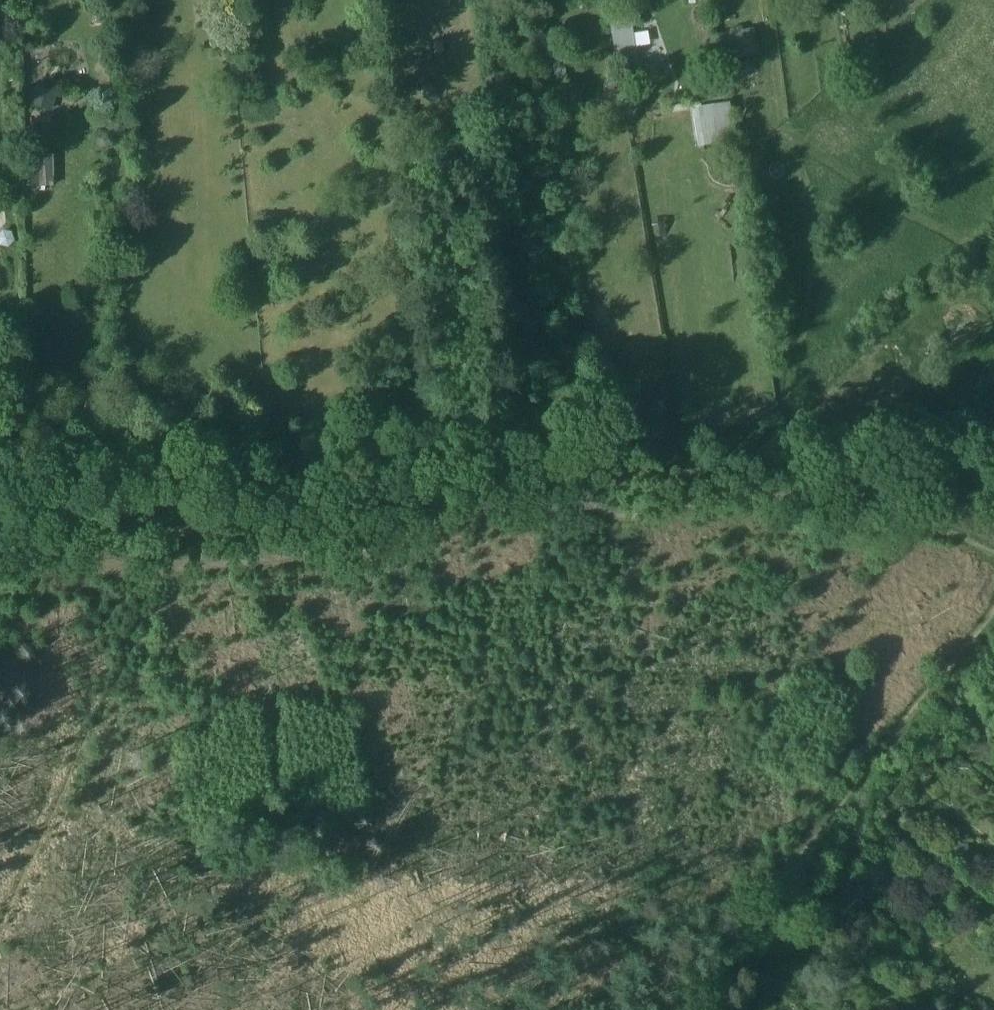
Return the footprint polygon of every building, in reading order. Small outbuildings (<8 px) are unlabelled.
[(630,24),(623,25),(628,57),(635,55),(630,24)] [(623,25),(611,27),(616,59),(628,57),(623,25)] [(713,130),(731,129),(729,100),(711,101),(713,130)] [(25,184),(52,184),(52,150),(25,150),(25,184)]
